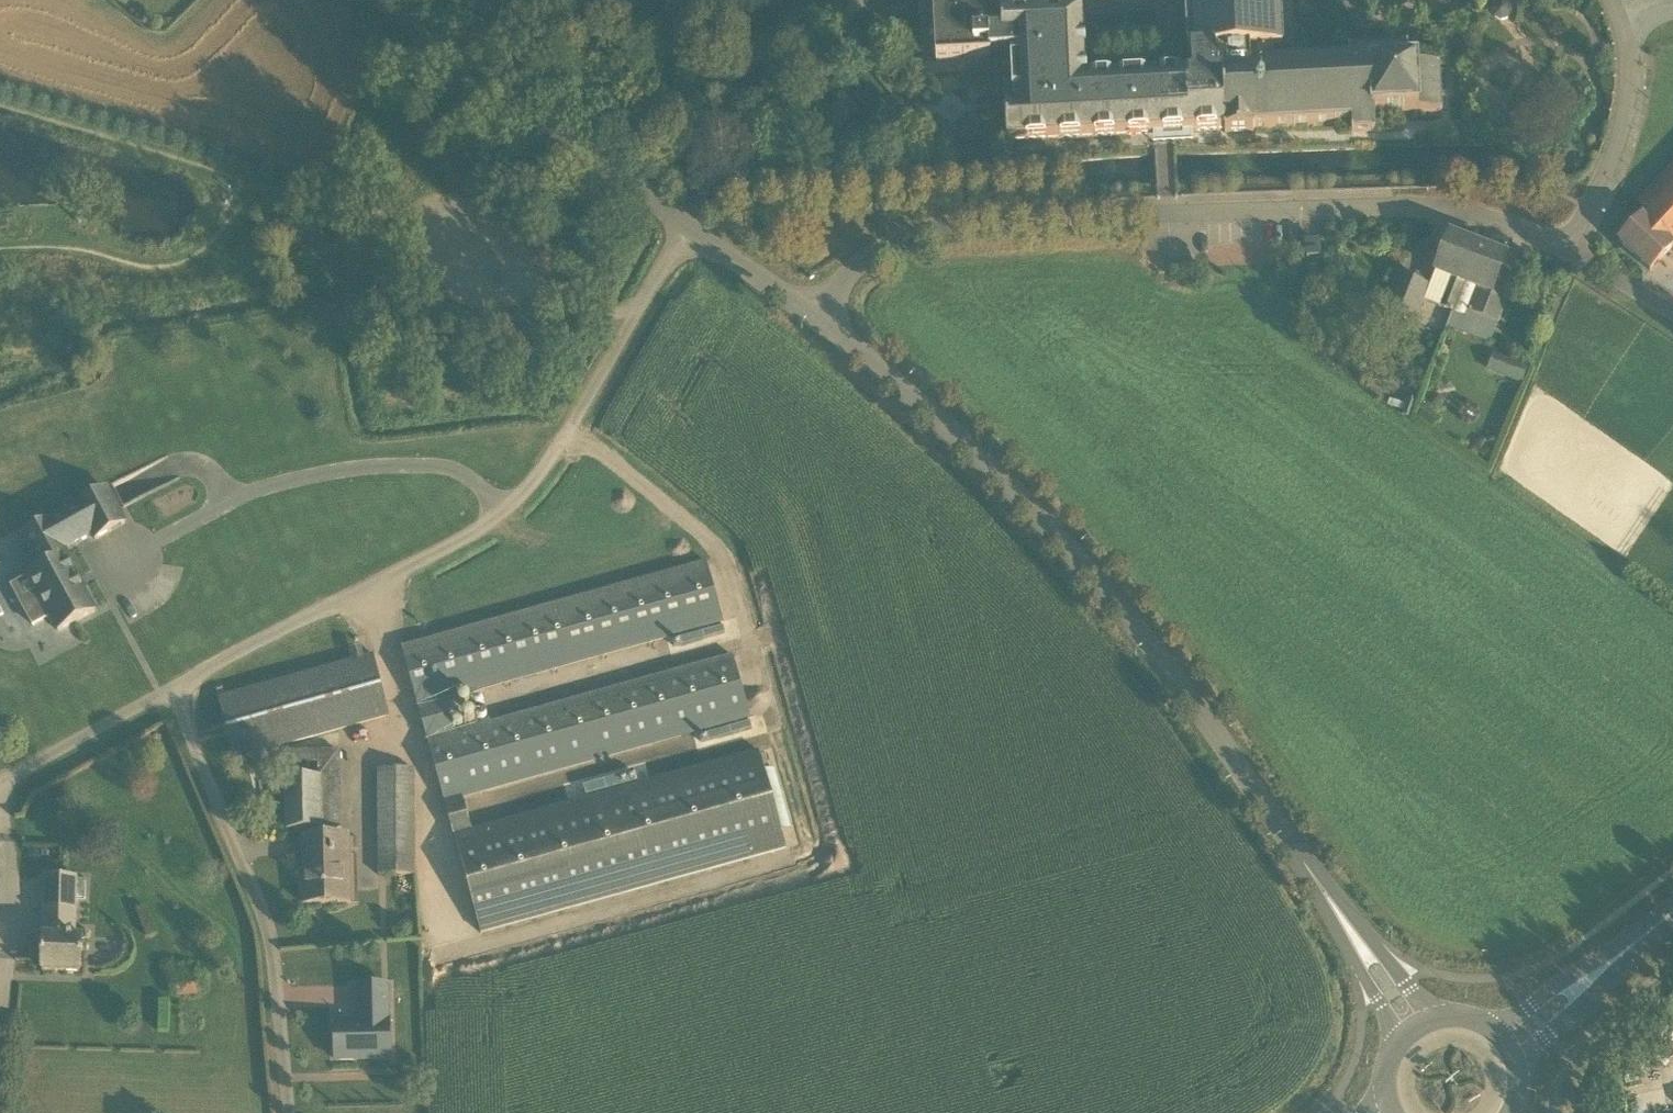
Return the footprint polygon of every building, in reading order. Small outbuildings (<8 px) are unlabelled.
[(936,16),(934,16),(936,60),(991,57),(991,54),(1012,53),(1015,109),(1006,109),(1007,141),(1225,130),(1225,133),(1254,132),(1254,129),(1352,124),(1352,133),(1375,132),(1375,115),(1442,112),(1439,64),(1409,66),(1408,47),(1348,50),(1348,61),(1273,64),(1272,51),(1283,51),(1280,0),(1170,0),(1173,56),(1192,55),(1192,73),(1087,78),(1082,10),(992,15),(992,0),(935,0),(936,16)] [(1509,18),(1512,12),(1510,4),(1503,1),(1495,3),(1492,10),(1494,18),(1502,21),(1509,18)] [(1672,246),(1672,244),(1672,243),(1672,164),(1638,202),(1649,212),(1643,218),(1642,217),(1619,241),(1650,271),(1672,246)] [(1449,235),(1430,287),(1445,293),(1440,307),(1454,312),(1463,286),(1469,271),(1466,270),(1475,245),(1449,235)] [(1307,258),(1319,257),(1319,242),(1307,242),(1307,258)] [(1507,258),(1475,245),(1466,270),(1469,271),(1463,286),(1454,312),(1465,316),(1467,311),(1498,323),(1507,299),(1493,294),(1507,258)] [(1424,301),(1430,287),(1398,274),(1390,295),(1386,305),(1418,318),(1422,307),(1424,301)] [(1527,368),(1501,357),(1494,374),(1520,385),(1527,368)] [(33,625),(50,615),(59,631),(95,611),(77,578),(80,576),(68,554),(64,547),(92,532),(96,539),(125,523),(107,488),(77,504),(78,506),(50,522),(48,520),(22,534),(41,568),(27,576),(38,596),(22,605),(33,625)] [(456,732),(446,697),(721,622),(704,562),(402,647),(445,802),(482,933),(787,849),(758,751),(473,830),(463,797),(750,716),(733,653),(456,732)] [(235,758),(391,716),(374,655),(219,699),(235,758)] [(340,830),(339,751),(285,752),(287,829),(340,830)] [(381,875),(415,875),(414,770),(379,771),(381,875)] [(348,904),(348,837),(304,837),(305,871),(302,872),(303,904),(348,904)] [(42,970),(82,970),(83,936),(76,936),(78,878),(46,877),(42,970)] [(388,1022),(388,985),(358,986),(358,1009),(361,1009),(361,1022),(335,1023),(336,1060),(391,1059),(390,1022),(388,1022)]
